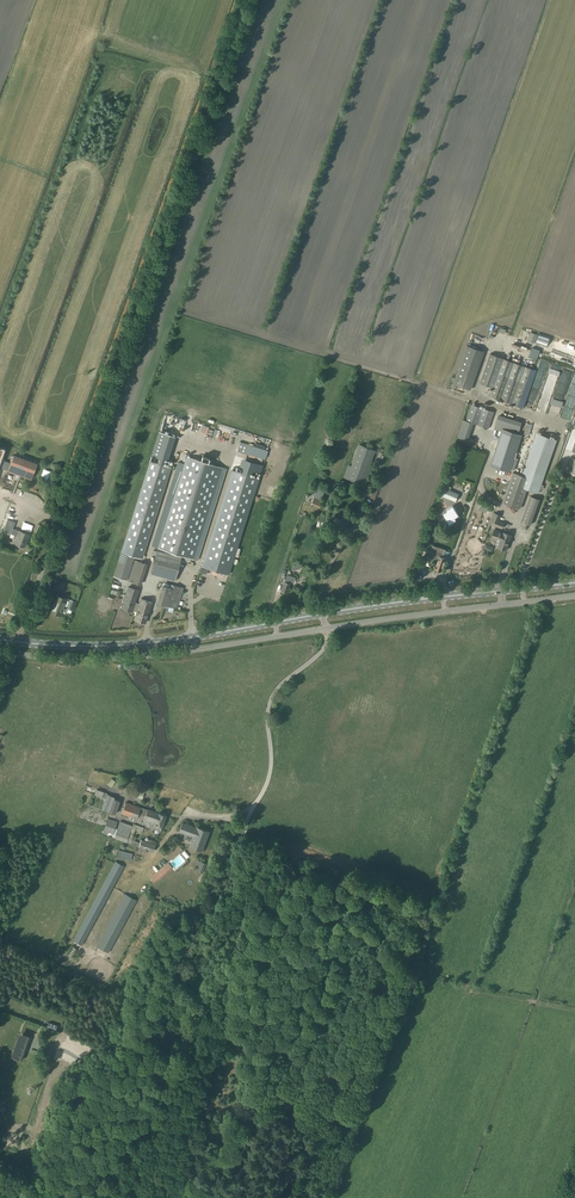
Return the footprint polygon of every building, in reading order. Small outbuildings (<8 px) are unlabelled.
[(484,351),(467,345),(454,383),(471,389),(484,351)] [(537,370),(490,354),(480,383),(493,388),(492,391),(489,390),(487,394),(523,407),(537,370)] [(472,422),(489,428),(494,412),(472,404),(466,420),(463,419),(458,437),(467,440),(472,422)] [(510,472),(511,469),(515,470),(518,462),(514,460),(523,434),(519,433),(522,422),(499,414),(495,425),(496,425),(494,429),(501,431),(490,465),(510,472)] [(523,475),(513,472),(503,502),(520,508),(527,488),(538,492),(556,440),(538,433),(523,475)] [(366,476),(376,450),(359,444),(349,472),(346,471),(344,477),(366,485),(369,477),(366,476)] [(8,470),(8,471),(31,479),(37,463),(14,454),(10,463),(0,460),(5,447),(0,445),(0,467),(8,470)] [(186,456),(157,550),(150,574),(175,581),(182,555),(194,559),(223,467),(186,456)] [(150,460),(113,575),(127,580),(135,557),(142,559),(171,467),(150,460)] [(232,469),(202,566),(215,570),(229,575),(259,478),(232,469)] [(440,497),(443,498),(443,496),(456,502),(459,493),(450,489),(451,487),(449,485),(450,483),(447,481),(445,487),(441,495),(440,497)] [(315,495),(314,496),(312,504),(319,507),(322,499),(324,493),(326,489),(318,486),(318,485),(315,483),(313,489),(316,490),(314,495),(315,495)] [(531,526),(540,499),(531,496),(521,523),(531,526)] [(444,513),(450,523),(449,523),(450,524),(451,523),(454,521),(456,519),(460,517),(459,515),(459,514),(458,515),(453,505),(447,509),(448,510),(444,513)] [(329,519),(334,520),(338,509),(333,507),(329,519)] [(339,520),(340,520),(337,529),(343,531),(348,517),(349,513),(348,512),(346,517),(340,515),(339,520)] [(501,515),(495,512),(490,524),(502,529),(505,522),(499,520),(501,515)] [(326,523),(329,516),(322,513),(320,517),(319,517),(318,519),(326,523)] [(343,531),(346,532),(350,533),(354,519),(348,517),(343,531)] [(13,543),(18,544),(18,547),(23,548),(23,546),(24,547),(26,541),(27,542),(28,539),(30,534),(18,530),(13,528),(15,522),(8,520),(4,531),(11,533),(16,535),(13,543)] [(327,523),(319,520),(317,526),(325,529),(327,523)] [(326,527),(322,538),(328,540),(332,529),(326,527)] [(501,539),(500,540),(498,546),(507,550),(512,534),(503,531),(495,528),(492,538),(497,540),(498,538),(501,539)] [(429,557),(438,560),(435,569),(442,571),(446,557),(444,556),(446,549),(433,544),(427,542),(424,550),(427,551),(428,547),(432,549),(429,557)] [(494,547),(486,544),(484,549),(492,552),(494,547)] [(128,581),(141,585),(147,563),(135,559),(128,581)] [(285,581),(282,590),(288,592),(291,583),(290,583),(293,576),(288,574),(285,581)] [(158,602),(167,605),(168,606),(177,609),(183,588),(174,586),(173,588),(163,585),(158,602)] [(140,589),(129,586),(122,607),(133,611),(133,610),(135,610),(136,610),(138,603),(136,602),(140,589)] [(55,612),(54,613),(55,614),(56,614),(57,614),(57,613),(59,614),(60,610),(66,612),(68,606),(73,608),(76,602),(65,597),(65,598),(56,595),(52,605),(53,606),(51,611),(55,612)] [(136,610),(137,611),(135,618),(146,622),(152,602),(141,598),(139,603),(138,603),(136,610)] [(145,791),(140,789),(135,787),(134,790),(126,787),(124,792),(132,795),(142,799),(145,791)] [(95,794),(105,798),(102,809),(115,814),(120,801),(114,798),(115,797),(108,794),(108,793),(97,789),(95,794)] [(122,813),(131,817),(130,819),(133,820),(134,818),(137,819),(139,811),(141,812),(140,814),(145,816),(143,822),(142,824),(148,826),(160,830),(166,815),(158,812),(148,809),(143,807),(143,808),(141,807),(126,802),(122,813)] [(126,842),(131,843),(135,844),(139,846),(140,842),(132,839),(135,830),(142,832),(144,827),(134,824),(132,825),(120,821),(117,829),(116,828),(118,821),(107,818),(103,830),(102,832),(114,837),(126,842)] [(185,840),(191,842),(189,846),(202,850),(208,832),(209,831),(197,827),(197,828),(182,822),(179,831),(187,833),(185,840)] [(143,849),(148,851),(148,850),(153,852),(156,844),(141,839),(140,842),(139,846),(139,847),(143,848),(143,849)] [(172,860),(184,850),(180,846),(168,855),(172,860)] [(131,860),(133,853),(119,850),(118,856),(131,860)] [(197,865),(199,866),(197,870),(203,873),(207,863),(199,860),(197,865)] [(115,861),(74,938),(73,940),(82,945),(125,866),(115,861)] [(150,878),(155,883),(173,867),(168,862),(150,878)] [(125,893),(101,938),(97,946),(109,952),(137,900),(125,893)] [(68,955),(73,957),(78,949),(72,946),(68,955)] [(15,1056),(14,1058),(20,1060),(21,1058),(23,1059),(31,1036),(22,1033),(14,1056),(15,1056)]
